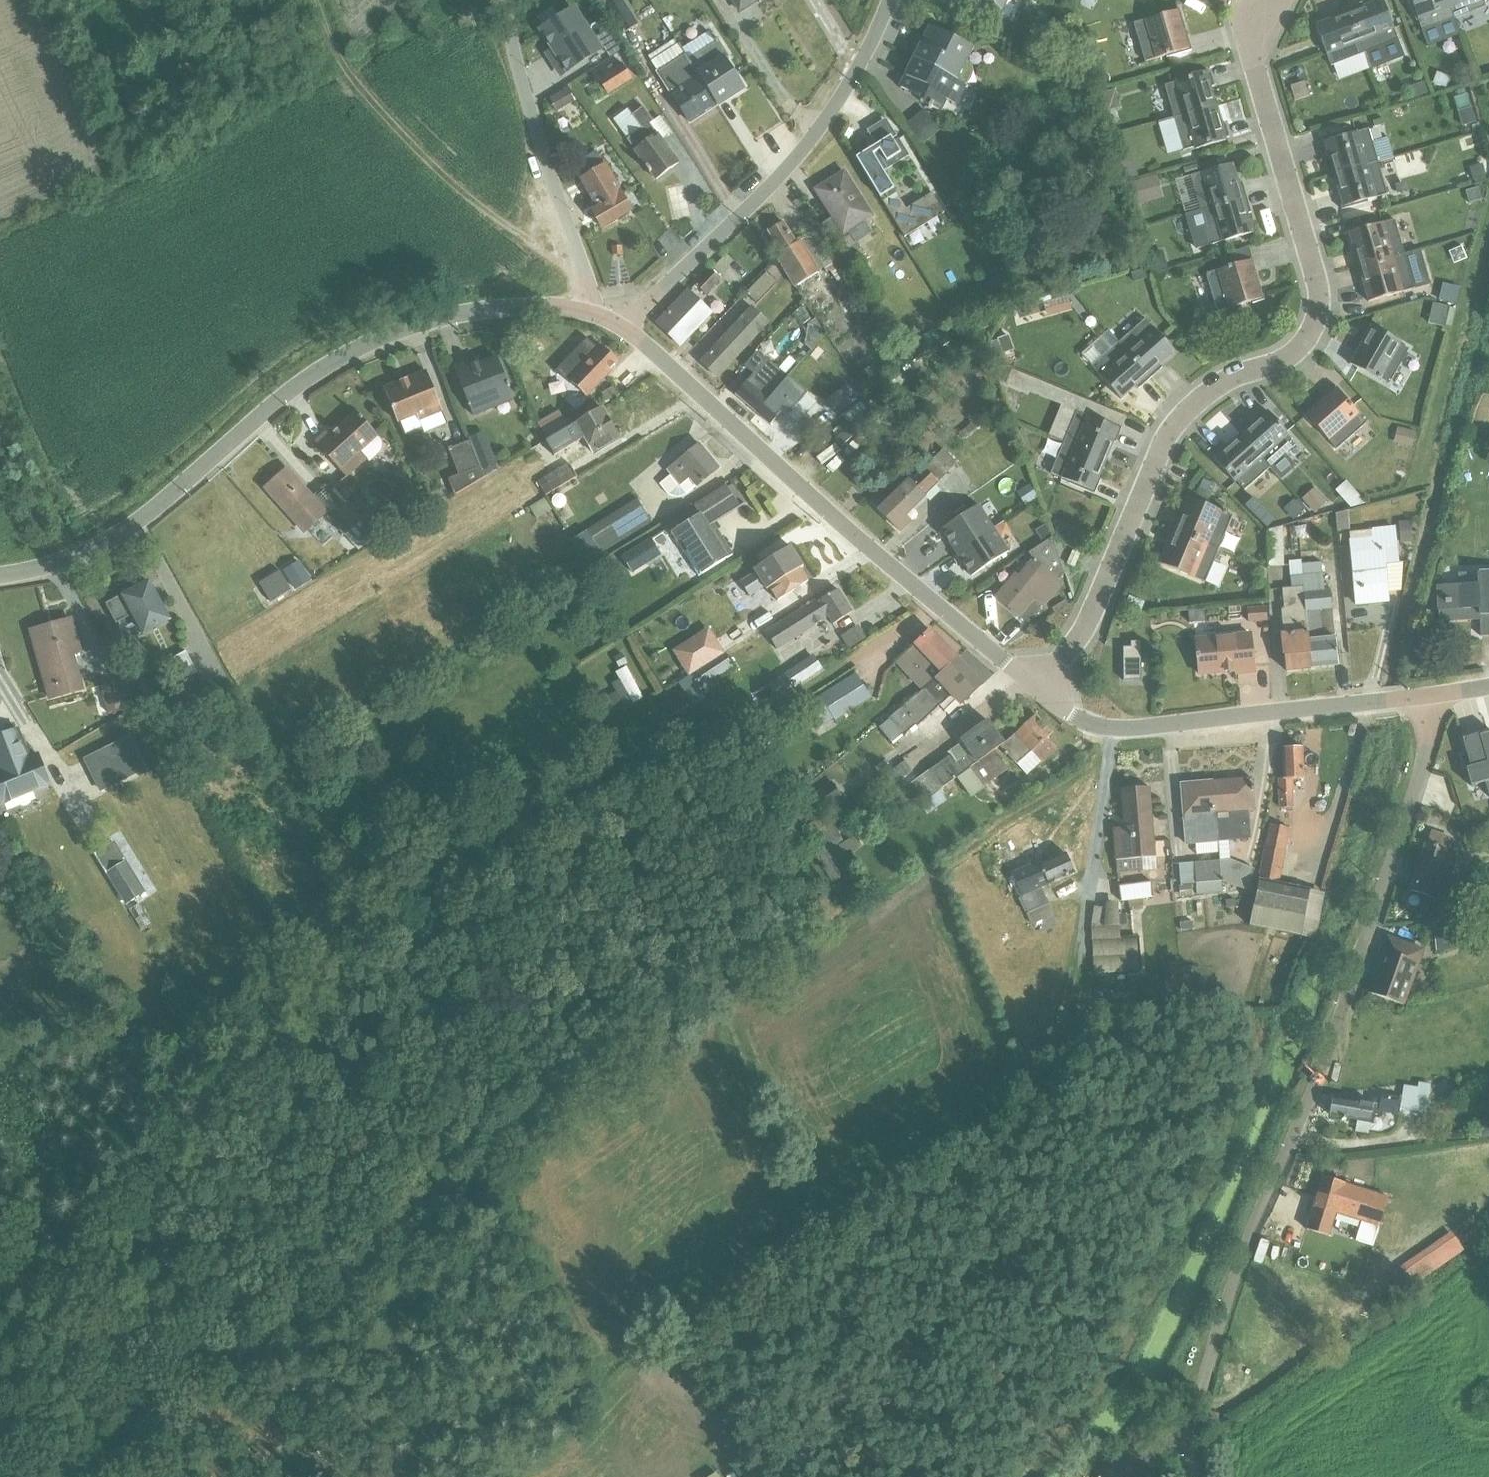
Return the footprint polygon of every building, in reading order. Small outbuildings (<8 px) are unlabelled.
[(598,2),(603,9),(605,8),(622,35),(639,24),(624,0),(598,0),(598,2)] [(757,0),(732,0),(740,12),(757,0)] [(1007,17),(1014,0),(959,0),(1001,18),(1002,15),(1007,17)] [(1096,0),(1082,0),(1079,5),(1090,11),(1096,0)] [(1398,40),(1383,0),(1381,0),(1363,7),(1362,3),(1347,9),(1364,53),(1398,40)] [(1455,19),(1448,0),(1408,0),(1421,32),(1455,19)] [(1486,7),(1483,0),(1448,0),(1455,19),(1486,7)] [(544,28),(559,19),(552,8),(538,18),(544,28)] [(544,28),(542,30),(554,47),(555,49),(550,53),(557,63),(562,60),(568,70),(569,70),(577,65),(604,49),(609,57),(622,50),(609,29),(595,38),(576,8),(559,19),(544,28)] [(1192,50),(1179,8),(1167,12),(1168,14),(1134,24),(1145,64),(1192,50)] [(1331,66),(1364,53),(1347,9),(1333,14),(1334,18),(1315,25),(1331,66)] [(967,85),(973,71),(972,65),(966,63),(973,48),(933,28),(925,46),(922,44),(915,59),(967,85)] [(709,32),(682,50),(717,106),(744,88),(727,60),(730,58),(718,40),(716,42),(709,32)] [(690,123),(717,106),(682,50),(675,39),(648,56),(690,123)] [(555,49),(554,47),(544,53),(560,78),(570,72),(569,70),(568,70),(562,60),(557,63),(550,53),(555,49)] [(957,105),(967,85),(915,59),(901,88),(920,98),(918,102),(942,112),(947,101),(957,105)] [(608,95),(633,79),(622,63),(597,79),(608,95)] [(1174,118),(1216,106),(1211,87),(1215,86),(1211,72),(1207,74),(1206,71),(1175,81),(1175,83),(1165,86),(1174,118)] [(1432,84),(1446,89),(1451,77),(1437,72),(1432,84)] [(1410,87),(1415,98),(1428,93),(1424,82),(1410,87)] [(1308,96),(1304,83),(1292,87),(1296,100),(1308,96)] [(1463,126),(1476,122),(1465,88),(1457,91),(1459,97),(1454,98),(1463,126)] [(642,129),(628,139),(656,180),(679,163),(650,124),(655,121),(644,106),(632,115),(642,129)] [(1183,151),(1194,148),(1195,150),(1226,141),(1226,138),(1229,137),(1225,124),(1222,125),(1216,106),(1174,118),(1174,119),(1183,151)] [(642,129),(632,115),(628,109),(614,119),(628,139),(642,129)] [(921,146),(941,130),(925,109),(905,125),(921,146)] [(891,136),(894,141),(898,139),(886,119),(867,131),(876,145),(891,136)] [(1174,119),(1158,123),(1168,155),(1183,151),(1174,119)] [(1334,174),(1378,162),(1393,157),(1388,139),(1373,143),(1369,129),(1357,133),(1357,131),(1322,141),(1326,156),(1328,156),(1334,174)] [(876,145),(856,157),(859,163),(906,237),(944,213),(932,193),(906,209),(894,189),(895,188),(884,171),(909,155),(898,139),(894,141),(891,136),(876,145)] [(582,179),(604,164),(598,153),(575,167),(582,179)] [(1351,207),(1351,206),(1368,201),(1368,202),(1377,200),(1376,198),(1387,195),(1378,162),(1334,174),(1339,194),(1337,195),(1342,210),(1351,207)] [(604,164),(582,179),(599,209),(593,212),(602,228),(631,210),(607,163),(604,164)] [(1201,211),(1247,197),(1242,182),(1238,183),(1233,164),(1191,176),(1201,211)] [(1473,181),(1486,177),(1483,164),(1470,168),(1473,181)] [(1395,190),(1405,186),(1398,168),(1388,172),(1395,190)] [(832,218),(820,225),(834,246),(835,245),(850,265),(865,255),(856,243),(871,233),(864,222),(873,217),(844,172),(815,190),(832,218)] [(1133,198),(1149,194),(1145,180),(1129,185),(1133,198)] [(1468,205),(1483,201),(1479,187),(1464,191),(1468,205)] [(1247,197),(1201,211),(1211,245),(1253,233),(1247,214),(1251,213),(1247,197)] [(1359,269),(1405,256),(1395,220),(1349,233),(1359,269)] [(796,243),(783,222),(768,232),(781,251),(774,255),(794,288),(798,286),(800,289),(820,276),(818,274),(820,272),(820,271),(824,269),(827,273),(830,271),(837,282),(849,275),(817,228),(803,237),(804,239),(801,241),(800,240),(796,243)] [(622,246),(613,247),(613,255),(623,255),(622,246)] [(1249,247),(1220,255),(1223,267),(1252,258),(1249,247)] [(1405,256),(1359,269),(1368,302),(1430,285),(1420,251),(1405,256)] [(1152,269),(1165,265),(1162,252),(1148,256),(1152,269)] [(1223,267),(1206,272),(1218,312),(1252,302),(1253,304),(1264,300),(1252,258),(1223,267)] [(710,270),(696,285),(706,296),(721,280),(710,270)] [(1002,271),(980,288),(993,306),(1000,302),(1004,307),(1014,300),(1009,294),(1011,293),(1003,280),(1006,277),(1002,271)] [(767,273),(746,294),(757,305),(777,284),(767,273)] [(1455,305),(1460,288),(1443,283),(1438,301),(1455,305)] [(689,292),(658,324),(680,346),(711,313),(689,292)] [(1027,306),(1012,310),(1014,319),(1070,303),(1068,295),(1028,308),(1027,306)] [(803,300),(795,307),(810,330),(806,332),(805,346),(811,350),(824,334),(803,300)] [(1433,304),(1428,324),(1450,330),(1455,310),(1433,304)] [(718,378),(769,322),(752,307),(701,362),(718,378)] [(1119,343),(1151,378),(1162,368),(1160,365),(1175,352),(1146,319),(1119,343)] [(1381,380),(1389,384),(1409,349),(1401,345),(1402,343),(1372,326),(1356,354),(1362,357),(1356,368),(1379,382),(1381,380)] [(1108,331),(1081,354),(1092,366),(1119,343),(1108,331)] [(998,340),(991,342),(996,357),(1014,350),(1009,335),(997,339),(998,340)] [(1139,389),(1151,378),(1119,343),(1092,366),(1121,399),(1136,386),(1139,389)] [(586,365),(584,363),(569,380),(585,396),(619,362),(604,347),(586,365)] [(789,377),(767,358),(765,360),(756,353),(745,367),(754,374),(736,395),(757,414),(789,377)] [(578,356),(562,372),(569,380),(585,362),(578,356)] [(473,417),(514,401),(498,358),(475,367),(473,361),(455,368),(473,417)] [(399,424),(401,423),(406,435),(422,428),(425,434),(447,424),(441,413),(443,412),(427,372),(385,389),(399,424)] [(816,402),(807,395),(808,394),(789,377),(757,414),(770,425),(781,413),(787,418),(789,416),(798,424),(816,402)] [(832,411),(855,394),(848,384),(825,402),(832,411)] [(1324,436),(1336,450),(1367,423),(1352,407),(1353,405),(1336,386),(1303,415),(1311,424),(1313,423),(1324,436)] [(845,421),(865,410),(859,400),(840,411),(845,421)] [(592,454),(620,438),(603,409),(536,449),(544,463),(555,456),(554,455),(583,438),(592,454)] [(1255,422),(1241,435),(1270,469),(1280,480),(1296,467),(1285,454),(1295,446),(1288,437),(1289,436),(1268,411),(1266,413),(1263,410),(1253,419),(1255,422)] [(1088,414),(1088,416),(1077,411),(1064,443),(1106,460),(1114,442),(1116,443),(1122,428),(1088,414)] [(367,460),(370,462),(381,452),(382,450),(382,448),(382,445),(382,442),(381,441),(380,439),(357,413),(330,437),(326,433),(315,443),(347,478),(367,460)] [(972,424),(958,433),(962,439),(983,425),(974,413),(967,418),(972,424)] [(845,447),(855,457),(877,438),(867,427),(845,447)] [(1393,444),(1412,448),(1416,432),(1397,427),(1393,444)] [(831,429),(818,441),(827,451),(818,458),(833,475),(854,457),(831,429)] [(485,431),(469,437),(471,441),(482,470),(497,464),(485,431)] [(1237,481),(1244,490),(1270,469),(1241,435),(1226,448),(1223,445),(1213,454),(1215,457),(1214,459),(1236,483),(1237,481)] [(1324,436),(1314,445),(1333,466),(1343,458),(1336,450),(1324,436)] [(1472,444),(1481,455),(1488,452),(1488,437),(1482,438),(1472,444)] [(454,495),(485,477),(482,470),(471,441),(448,450),(459,475),(448,479),(454,495)] [(1099,479),(1106,460),(1064,443),(1051,474),(1061,478),(1060,480),(1094,494),(1100,479),(1099,479)] [(670,475),(660,484),(668,495),(674,497),(680,497),(686,494),(719,468),(700,444),(667,471),(670,475)] [(911,521),(907,517),(927,497),(926,496),(957,463),(943,449),(880,511),(900,531),(911,521)] [(546,496),(577,477),(568,463),(537,482),(546,496)] [(344,504),(326,484),(312,497),(287,469),(266,488),(307,534),(326,515),(344,536),(345,535),(359,551),(371,539),(365,533),(368,530),(359,521),(344,504)] [(1210,499),(1216,485),(1203,479),(1197,494),(1210,499)] [(1345,482),(1335,490),(1351,508),(1366,503),(1345,482)] [(1027,503),(1038,496),(1031,485),(1019,492),(1027,503)] [(702,575),(733,555),(714,524),(744,505),(733,486),(728,488),(727,486),(695,506),(700,514),(671,533),(676,541),(677,541),(684,553),(687,551),(702,575)] [(564,487),(552,492),(558,506),(570,501),(564,487)] [(1315,487),(1302,499),(1315,513),(1328,502),(1315,487)] [(1277,518),(1255,495),(1246,504),(1268,527),(1277,518)] [(537,520),(552,510),(545,498),(529,508),(537,520)] [(1174,531),(1219,549),(1233,516),(1188,498),(1174,531)] [(637,499),(570,542),(587,568),(603,557),(601,554),(652,522),(637,499)] [(1283,510),(1293,521),(1304,511),(1294,500),(1283,510)] [(956,553),(994,529),(979,506),(941,530),(956,553)] [(1336,514),(1337,531),(1349,530),(1348,511),(1336,514)] [(1400,543),(1413,542),(1411,521),(1398,522),(1400,543)] [(1045,524),(1035,531),(1043,543),(1052,537),(1045,524)] [(1372,530),(1349,532),(1350,539),(1356,605),(1388,601),(1387,593),(1400,592),(1402,563),(1399,563),(1395,526),(1372,528),(1372,530)] [(1267,530),(1268,567),(1284,567),(1283,527),(1267,530)] [(972,577),(1010,552),(994,529),(956,553),(972,577)] [(1205,583),(1219,549),(1174,531),(1161,564),(1205,583)] [(1059,580),(1064,574),(1052,537),(1043,543),(1029,553),(1033,558),(1019,575),(1017,574),(997,598),(1028,624),(1062,583),(1059,580)] [(651,539),(622,557),(633,573),(662,555),(651,539)] [(755,573),(741,582),(751,597),(763,589),(762,588),(764,586),(766,590),(770,588),(778,601),(808,582),(800,569),(803,567),(790,547),(754,571),(755,573)] [(1311,668),(1301,563),(1301,560),(1289,561),(1291,587),(1282,588),(1284,608),(1279,609),(1283,655),(1286,655),(1287,672),(1288,672),(1288,670),(1311,668)] [(1301,563),(1311,668),(1338,665),(1335,637),(1331,589),(1324,590),(1322,561),(1301,563)] [(281,570),(260,583),(272,603),(312,581),(300,562),(282,573),(281,570)] [(1477,584),(1437,586),(1439,622),(1480,620),(1480,637),(1488,636),(1488,571),(1477,571),(1477,584)] [(116,623),(132,615),(144,636),(170,621),(148,581),(106,604),(116,623)] [(819,602),(817,599),(766,631),(778,650),(828,617),(833,625),(853,612),(838,590),(819,602)] [(1267,607),(1247,608),(1248,622),(1268,621),(1267,607)] [(85,690),(76,655),(81,654),(72,621),(55,626),(55,628),(50,630),(49,625),(31,630),(50,700),(85,690)] [(855,627),(841,637),(849,649),(864,639),(855,627)] [(930,631),(896,663),(922,691),(924,688),(957,659),(930,631)] [(1255,673),(1251,632),(1195,637),(1199,674),(1236,671),(1236,675),(1255,673)] [(175,685),(197,672),(186,651),(163,664),(175,685)] [(680,682),(691,700),(703,693),(701,691),(734,669),(725,654),(680,682)] [(778,700),(823,669),(813,654),(768,684),(778,700)] [(924,688),(940,705),(950,696),(960,707),(982,685),(981,684),(957,659),(924,688)] [(616,692),(606,698),(611,707),(621,702),(625,709),(643,699),(627,666),(616,672),(620,680),(612,685),(616,692)] [(814,725),(815,727),(827,719),(830,723),(823,728),(826,733),(838,726),(835,722),(872,698),(874,691),(870,686),(864,686),(856,673),(803,707),(803,708),(801,710),(812,727),(814,725)] [(135,695),(126,679),(101,686),(109,714),(124,710),(121,700),(135,695)] [(940,705),(924,688),(922,691),(879,727),(892,743),(902,734),(917,724),(918,726),(940,705)] [(1000,746),(1027,775),(1041,762),(1056,748),(1047,738),(1053,733),(1036,715),(1004,744),(1000,746)] [(1000,746),(1004,744),(989,723),(988,721),(960,740),(962,742),(947,752),(950,756),(909,784),(887,799),(900,818),(957,777),(995,750),(1000,746)] [(2,806),(53,785),(39,752),(31,755),(19,726),(0,734),(0,800),(2,806)] [(86,754),(105,792),(152,769),(133,731),(86,754)] [(1481,735),(1481,734),(1463,739),(1471,767),(1466,768),(1470,787),(1487,783),(1488,793),(1488,733),(1481,735)] [(1279,808),(1294,807),(1293,778),(1304,778),(1302,749),(1283,750),(1284,778),(1278,778),(1279,808)] [(954,783),(942,791),(947,798),(959,790),(961,792),(965,789),(971,796),(1008,769),(995,750),(957,777),(961,783),(956,786),(954,783)] [(834,776),(848,765),(841,755),(827,767),(834,776)] [(905,761),(884,775),(892,786),(913,772),(905,761)] [(1246,890),(1254,869),(1230,859),(1229,842),(1252,840),(1249,812),(1255,811),(1252,778),(1213,782),(1219,853),(1220,861),(1221,881),(1246,890)] [(818,789),(813,782),(790,797),(797,808),(790,813),(800,827),(843,798),(834,783),(822,791),(820,787),(818,789)] [(1197,855),(1219,853),(1213,782),(1181,785),(1187,845),(1196,845),(1197,855)] [(1143,871),(1142,858),(1155,857),(1149,787),(1121,790),(1125,827),(1113,828),(1116,860),(1117,874),(1143,871)] [(940,791),(920,805),(927,815),(947,801),(940,791)] [(838,806),(800,830),(831,881),(851,869),(849,865),(850,864),(846,857),(860,846),(854,836),(845,842),(833,823),(844,815),(838,806)] [(1250,926),(1301,936),(1310,890),(1281,884),(1290,828),(1269,824),(1250,926)] [(1411,891),(1443,902),(1456,866),(1443,862),(1447,851),(1446,850),(1450,839),(1431,833),(1411,891)] [(1022,895),(1041,887),(1075,873),(1066,854),(1041,865),(1039,861),(1012,873),(1022,895)] [(145,893),(126,860),(107,871),(127,905),(145,893)] [(1197,895),(1222,892),(1221,881),(1220,861),(1179,863),(1181,884),(1196,883),(1197,895)] [(1151,882),(1119,886),(1122,902),(1127,901),(1128,908),(1143,906),(1142,899),(1153,898),(1151,882)] [(1193,885),(1179,885),(1179,896),(1193,897),(1193,885)] [(1041,887),(1022,895),(1019,896),(1027,914),(1026,915),(1031,925),(1053,915),(1048,904),(1049,904),(1045,895),(1041,887)] [(1313,939),(1317,918),(1318,913),(1322,893),(1310,890),(1306,909),(1301,936),(1309,938),(1313,939)] [(1094,906),(1091,927),(1094,974),(1138,970),(1137,938),(1121,939),(1118,903),(1106,904),(1106,908),(1094,906)] [(151,924),(139,904),(129,909),(142,930),(151,924)] [(1435,929),(1437,952),(1461,949),(1461,943),(1469,942),(1468,933),(1465,933),(1465,925),(1435,929)] [(1387,938),(1368,993),(1406,1002),(1424,950),(1387,938)] [(1176,964),(1163,965),(1165,994),(1178,993),(1176,964)] [(1434,1087),(1449,1098),(1456,1088),(1440,1078),(1434,1087)] [(1426,1112),(1431,1084),(1419,1082),(1418,1088),(1404,1085),(1402,1098),(1382,1094),(1382,1099),(1374,1098),(1373,1105),(1333,1098),(1330,1115),(1357,1120),(1355,1132),(1368,1133),(1370,1123),(1374,1124),(1375,1114),(1385,1116),(1386,1112),(1399,1115),(1400,1108),(1426,1112)] [(1488,1137),(1488,1121),(1475,1122),(1477,1139),(1488,1137)] [(1328,1237),(1335,1215),(1361,1223),(1356,1241),(1373,1246),(1388,1197),(1345,1184),(1323,1177),(1307,1230),(1328,1237)] [(1404,1272),(1383,1287),(1389,1298),(1412,1283),(1414,1287),(1465,1252),(1451,1232),(1401,1267),(1404,1272)] [(1267,1260),(1275,1237),(1264,1234),(1257,1256),(1267,1260)]
